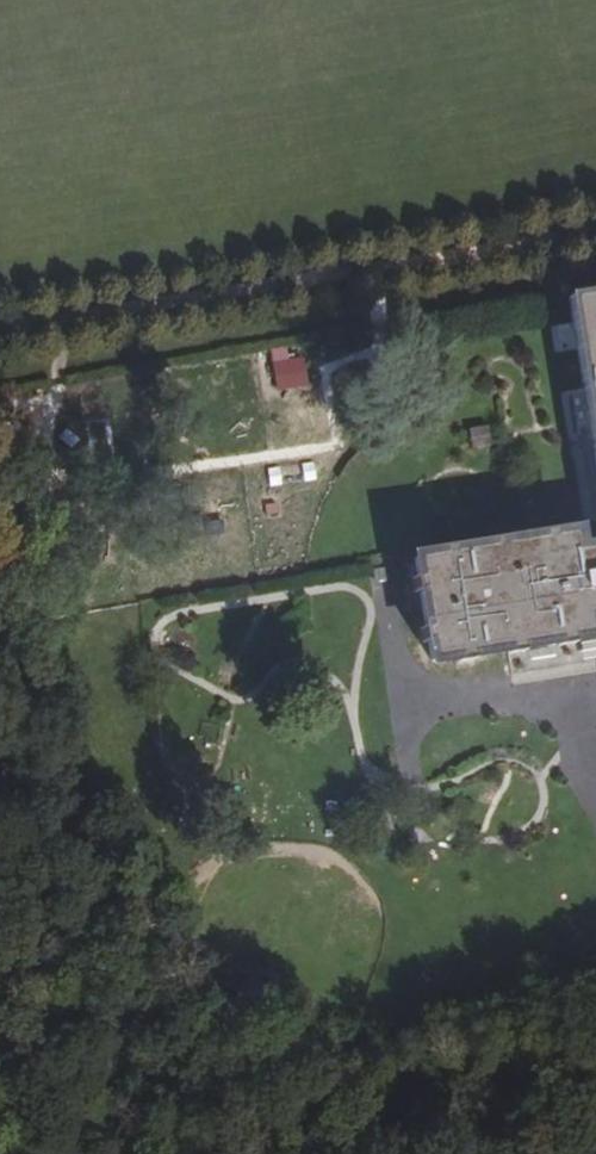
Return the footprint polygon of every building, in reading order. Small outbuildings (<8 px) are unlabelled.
[(566,295),(595,461),(595,290),(566,295)] [(580,545),(576,527),(558,530),(557,522),(539,525),(541,533),(509,538),(508,531),(490,533),(492,541),(457,547),(456,538),(440,542),(441,550),(415,552),(420,573),(410,575),(413,592),(423,589),(428,626),(419,626),(422,645),(430,644),(436,664),(462,660),(463,667),(478,665),(476,659),(502,653),(503,661),(531,655),(529,650),(560,642),(562,650),(577,649),(577,640),(595,637),(591,618),(595,617),(595,542),(580,545)]
